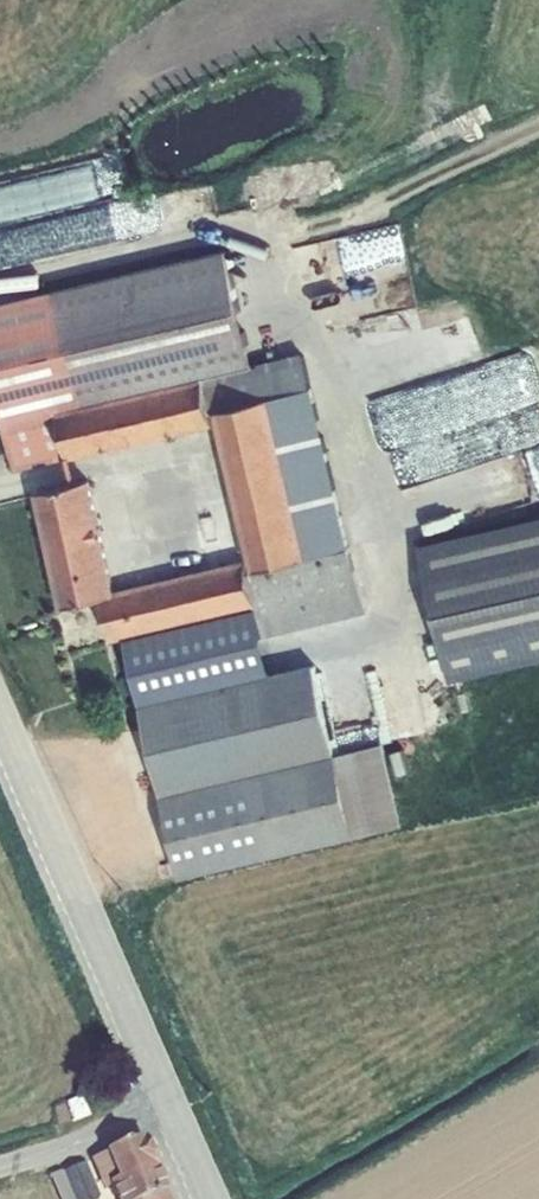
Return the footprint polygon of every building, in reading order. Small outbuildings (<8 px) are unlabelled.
[(15,469),(67,457),(56,411),(254,365),(226,249),(0,304),(0,410),(15,469)] [(91,479),(38,491),(64,606),(102,597),(112,641),(126,638),(142,703),(271,672),(262,635),(367,611),(303,353),(254,365),(56,411),(67,457),(218,423),(253,570),(249,571),(246,558),(117,588),(91,479)] [(452,395),(465,423),(489,412),(476,384),(452,395)] [(380,445),(449,428),(439,387),(370,404),(380,445)] [(538,443),(538,411),(484,412),(484,444),(538,443)] [(450,679),(538,659),(538,516),(419,543),(450,679)] [(141,705),(181,877),(404,824),(384,742),(336,753),(315,664),(141,705)] [(338,728),(342,745),(372,739),(367,721),(338,728)] [(92,1159),(104,1189),(109,1188),(114,1198),(168,1198),(142,1138),(92,1159)] [(74,1198),(96,1198),(99,1198),(85,1165),(64,1173),(74,1198)] [(64,1173),(62,1171),(49,1175),(59,1198),(74,1198),(64,1173)]
